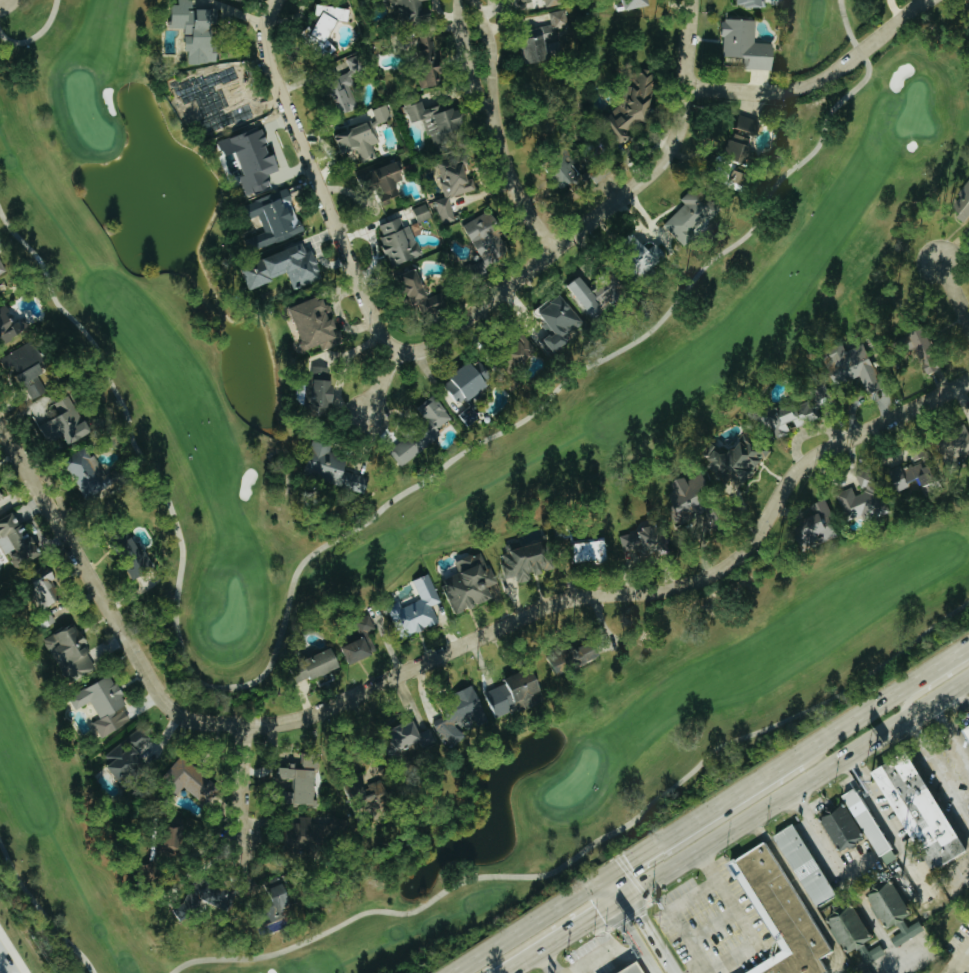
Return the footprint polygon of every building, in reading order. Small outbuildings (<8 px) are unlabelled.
[(210,40),(195,40),(194,30),(213,29),(212,9),(187,10),(186,0),(172,0),(172,6),(162,6),(163,30),(176,29),(178,54),(182,54),(182,65),(211,63),(210,40)] [(388,25),(419,17),(415,2),(424,0),(382,0),(388,25)] [(601,9),(635,9),(635,0),(601,0),(601,9)] [(753,0),(727,0),(727,8),(753,7),(753,0)] [(337,8),(308,7),(308,29),(302,29),(300,55),(323,56),(325,21),(337,22),(337,8)] [(546,26),(511,33),(517,64),(556,56),(551,30),(563,28),(560,10),(543,13),(546,26)] [(750,22),(718,20),(716,57),(740,58),(740,71),(764,72),(765,45),(749,44),(750,22)] [(409,35),(410,58),(429,57),(428,34),(409,35)] [(209,132),(236,121),(230,106),(222,109),(209,74),(182,84),(193,111),(200,108),(209,132)] [(318,83),(330,116),(352,107),(345,87),(334,91),(330,79),(318,83)] [(638,119),(626,86),(613,91),(619,108),(596,115),(607,147),(622,141),(617,126),(638,119)] [(398,110),(401,124),(419,120),(425,143),(448,137),(446,128),(452,127),(446,99),(398,110)] [(388,120),(382,105),(367,111),(373,126),(388,120)] [(324,135),(331,156),(347,151),(351,165),(371,159),(367,146),(374,144),(368,122),(324,135)] [(739,153),(749,130),(731,122),(709,173),(729,182),(741,154),(739,153)] [(210,144),(215,158),(228,153),(237,177),(233,178),(241,198),(264,190),(259,175),(270,171),(265,156),(260,158),(256,148),(259,147),(253,128),(210,144)] [(532,167),(551,191),(568,177),(557,163),(561,160),(553,150),(532,167)] [(444,199),(457,195),(448,160),(431,164),(439,198),(430,201),(436,224),(449,220),(444,199)] [(393,196),(389,185),(399,181),(392,162),(355,175),(366,205),(393,196)] [(968,213),(968,178),(944,209),(960,222),(968,212),(968,213)] [(679,206),(658,225),(676,244),(711,211),(689,188),(675,201),(679,206)] [(300,234),(295,219),(288,221),(278,191),(248,201),(259,233),(245,238),(249,250),(300,234)] [(426,219),(421,205),(406,210),(411,224),(426,219)] [(455,229),(481,266),(504,249),(483,219),(477,224),(472,217),(455,229)] [(374,226),(378,237),(374,238),(384,268),(416,256),(406,226),(399,229),(395,218),(374,226)] [(610,248),(617,256),(607,266),(625,285),(659,254),(651,246),(643,254),(625,234),(610,248)] [(294,255),(307,251),(304,240),(292,244),(294,255)] [(251,259),(258,281),(280,274),(286,290),(315,281),(306,252),(294,256),(291,246),(251,259)] [(411,289),(407,271),(389,275),(398,310),(415,306),(417,314),(436,309),(433,295),(422,298),(419,286),(411,289)] [(580,316),(593,306),(597,311),(614,297),(596,275),(579,290),(570,279),(558,289),(580,316)] [(532,343),(544,356),(578,324),(550,294),(527,316),(543,334),(532,343)] [(277,309),(293,353),(314,345),(316,352),(338,344),(323,304),(312,308),(308,298),(277,309)] [(15,322),(5,303),(0,306),(0,336),(4,343),(25,330),(19,320),(15,322)] [(937,367),(931,353),(928,354),(917,328),(890,339),(898,358),(912,352),(921,374),(937,367)] [(494,373),(531,362),(523,333),(505,338),(508,348),(489,354),(494,373)] [(32,400),(47,392),(38,376),(46,372),(42,363),(45,361),(34,341),(2,358),(8,369),(14,366),(32,400)] [(432,383),(447,407),(475,390),(461,366),(432,383)] [(322,411),(321,381),(301,382),(301,386),(291,387),(292,402),(300,402),(300,412),(322,411)] [(89,435),(72,396),(54,403),(60,416),(39,425),(47,442),(63,435),(67,445),(89,435)] [(437,437),(431,429),(446,419),(429,396),(411,408),(421,422),(383,448),(395,465),(437,437)] [(810,420),(806,401),(764,409),(769,438),(787,435),(785,425),(810,420)] [(966,435),(960,424),(943,432),(948,442),(936,448),(949,473),(958,468),(954,459),(968,452),(968,434),(966,435)] [(360,494),(364,481),(337,472),(342,459),(305,447),(297,473),(360,494)] [(106,475),(88,448),(67,462),(91,501),(125,480),(117,468),(106,475)] [(885,469),(890,491),(929,482),(924,461),(885,469)] [(842,521),(862,514),(866,524),(882,518),(864,469),(851,473),(859,493),(851,495),(849,487),(832,493),(842,521)] [(695,475),(659,493),(675,526),(691,518),(689,516),(711,505),(695,475)] [(835,537),(821,499),(803,505),(808,519),(787,527),(796,552),(835,537)] [(5,556),(10,553),(18,568),(41,556),(17,511),(0,520),(0,547),(5,556)] [(615,534),(621,558),(660,549),(654,525),(615,534)] [(119,565),(136,560),(128,532),(111,536),(119,565)] [(598,560),(597,540),(562,542),(563,562),(598,560)] [(505,586),(507,586),(504,578),(510,577),(512,583),(535,576),(525,544),(495,552),(505,586)] [(448,614),(485,598),(481,588),(489,584),(474,552),(448,563),(452,573),(433,582),(448,614)] [(33,603),(53,603),(52,567),(32,568),(33,603)] [(435,603),(424,574),(407,581),(414,601),(396,608),(394,602),(381,607),(394,640),(434,624),(428,606),(435,603)] [(355,635),(370,627),(363,614),(348,622),(355,635)] [(61,657),(71,679),(96,668),(76,624),(43,639),(53,661),(61,657)] [(363,634),(331,648),(339,665),(370,651),(363,634)] [(556,677),(592,653),(586,644),(578,649),(571,640),(544,659),(556,677)] [(280,670),(287,686),(329,667),(321,651),(280,670)] [(478,693),(486,716),(513,706),(514,710),(529,705),(525,693),(529,691),(521,669),(493,679),(496,687),(478,693)] [(69,695),(75,710),(92,702),(99,719),(93,722),(100,737),(131,724),(124,708),(126,707),(113,676),(69,695)] [(442,747),(458,738),(450,725),(478,709),(464,687),(431,706),(437,717),(427,724),(442,747)] [(431,743),(425,729),(412,735),(405,720),(374,734),(386,759),(408,748),(410,753),(431,743)] [(968,749),(968,724),(960,728),(968,749)] [(101,757),(120,782),(124,779),(125,779),(146,763),(136,750),(148,741),(139,728),(101,757)] [(967,849),(933,870),(873,772),(907,751),(967,849)] [(220,784),(180,757),(167,776),(206,804),(220,784)] [(283,805),(305,805),(305,770),(270,769),(270,790),(283,790),(283,805)] [(342,809),(362,803),(355,775),(334,780),(342,809)] [(855,787),(843,795),(880,855),(892,847),(855,787)] [(858,840),(841,804),(815,816),(832,853),(858,840)] [(182,855),(185,821),(163,819),(159,852),(182,855)] [(278,853),(304,847),(298,821),(273,826),(278,853)] [(769,836),(813,908),(833,895),(789,824),(769,836)] [(825,972),(826,968),(819,957),(831,950),(764,841),(728,865),(781,949),(742,972),(823,972),(825,972)] [(731,877),(741,892),(747,889),(737,873),(731,877)] [(861,896),(879,930),(892,923),(897,932),(886,938),(891,947),(920,931),(915,921),(904,927),(899,918),(905,915),(887,881),(861,896)] [(170,908),(180,923),(208,904),(210,907),(217,903),(205,885),(170,908)] [(274,890),(258,900),(268,916),(284,907),(274,890)] [(860,965),(881,956),(876,945),(863,951),(860,942),(865,940),(850,905),(823,918),(839,954),(852,949),(860,965)] [(628,963),(610,972),(633,972),(628,963)]
